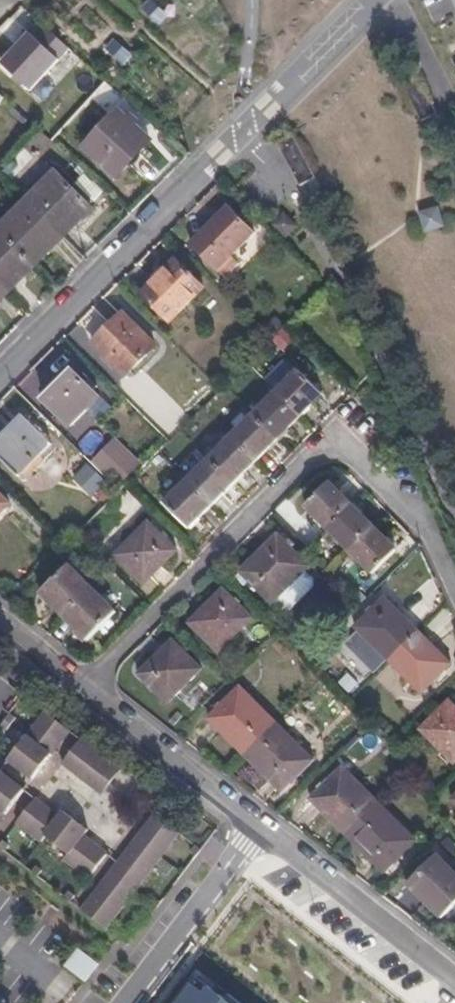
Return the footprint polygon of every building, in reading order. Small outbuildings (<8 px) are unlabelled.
[(32,35),(1,67),(32,97),(62,65),(32,35)] [(153,142),(119,109),(82,149),(116,181),(153,142)] [(314,177),(296,143),(277,152),(299,188),(314,177)] [(27,202),(61,237),(79,219),(83,222),(93,211),(55,174),(27,202)] [(61,237),(27,202),(0,229),(0,232),(36,267),(45,258),(42,256),(61,237)] [(439,208),(420,212),(426,233),(445,228),(439,208)] [(193,245),(219,271),(254,235),(228,209),(193,245)] [(302,226),(286,212),(272,227),(288,242),(302,226)] [(0,232),(0,288),(5,293),(22,275),(25,278),(36,267),(0,232)] [(175,261),(142,294),(170,323),(203,289),(175,261)] [(127,378),(156,347),(123,314),(92,344),(127,378)] [(278,392),(302,417),(324,395),(299,371),(278,392)] [(100,399),(74,373),(45,401),(71,428),(100,399)] [(280,438),(302,417),(278,392),(257,413),(280,438)] [(234,436),(258,461),(280,438),(257,413),(234,436)] [(51,446),(22,416),(0,439),(0,456),(20,477),(51,446)] [(211,458),(235,483),(258,461),(234,436),(211,458)] [(118,441),(93,466),(117,489),(141,465),(118,441)] [(189,480),(213,505),(235,483),(211,458),(189,480)] [(190,527),(213,505),(189,480),(166,503),(190,527)] [(329,530),(353,506),(330,484),(307,507),(329,530)] [(10,505),(0,496),(0,515),(10,505)] [(374,528),(353,506),(329,530),(350,551),(374,528)] [(149,522),(115,555),(145,583),(177,551),(149,522)] [(398,551),(374,528),(350,551),(374,575),(398,551)] [(278,534),(241,570),(274,603),(276,601),(307,569),(309,567),(278,534)] [(42,594),(65,618),(93,589),(71,566),(42,594)] [(320,581),(307,569),(276,601),(287,613),(320,581)] [(93,589),(65,618),(88,641),(116,613),(93,589)] [(223,589),(190,622),(219,651),(252,618),(223,589)] [(390,660),(418,631),(385,597),(356,626),(386,656),(390,660)] [(386,656),(356,626),(342,640),(373,670),(386,656)] [(452,664),(418,631),(390,660),(424,694),(452,664)] [(173,641),(141,673),(169,702),(201,670),(173,641)] [(246,755),(278,724),(241,687),(210,719),(246,755)] [(454,762),(454,706),(450,700),(421,730),(454,762)] [(8,761),(30,779),(69,728),(46,711),(8,761)] [(0,724),(0,726),(5,730),(15,717),(9,713),(0,724)] [(313,760),(278,724),(246,755),(282,791),(313,760)] [(98,791),(118,766),(81,738),(62,764),(98,791)] [(313,798),(349,835),(380,804),(344,767),(313,798)] [(22,789),(0,771),(0,818),(22,789)] [(35,798),(17,822),(40,840),(44,834),(67,851),(63,857),(89,878),(107,853),(82,833),(86,828),(63,810),(59,816),(35,798)] [(380,804),(349,835),(385,872),(417,841),(380,804)] [(83,910),(107,928),(126,903),(124,901),(142,878),(144,880),(181,832),(158,814),(83,910)] [(5,850),(9,844),(3,839),(0,843),(0,847),(5,850)] [(192,861),(202,849),(197,845),(187,857),(192,861)] [(438,856),(409,884),(442,917),(454,904),(454,873),(438,856)] [(35,864),(31,870),(37,875),(42,869),(35,864)] [(71,901),(76,895),(69,890),(64,896),(71,901)] [(144,912),(150,915),(161,902),(155,898),(144,912)] [(98,959),(80,944),(66,962),(83,977),(98,959)] [(198,983),(183,1002),(224,1002),(198,983)]
